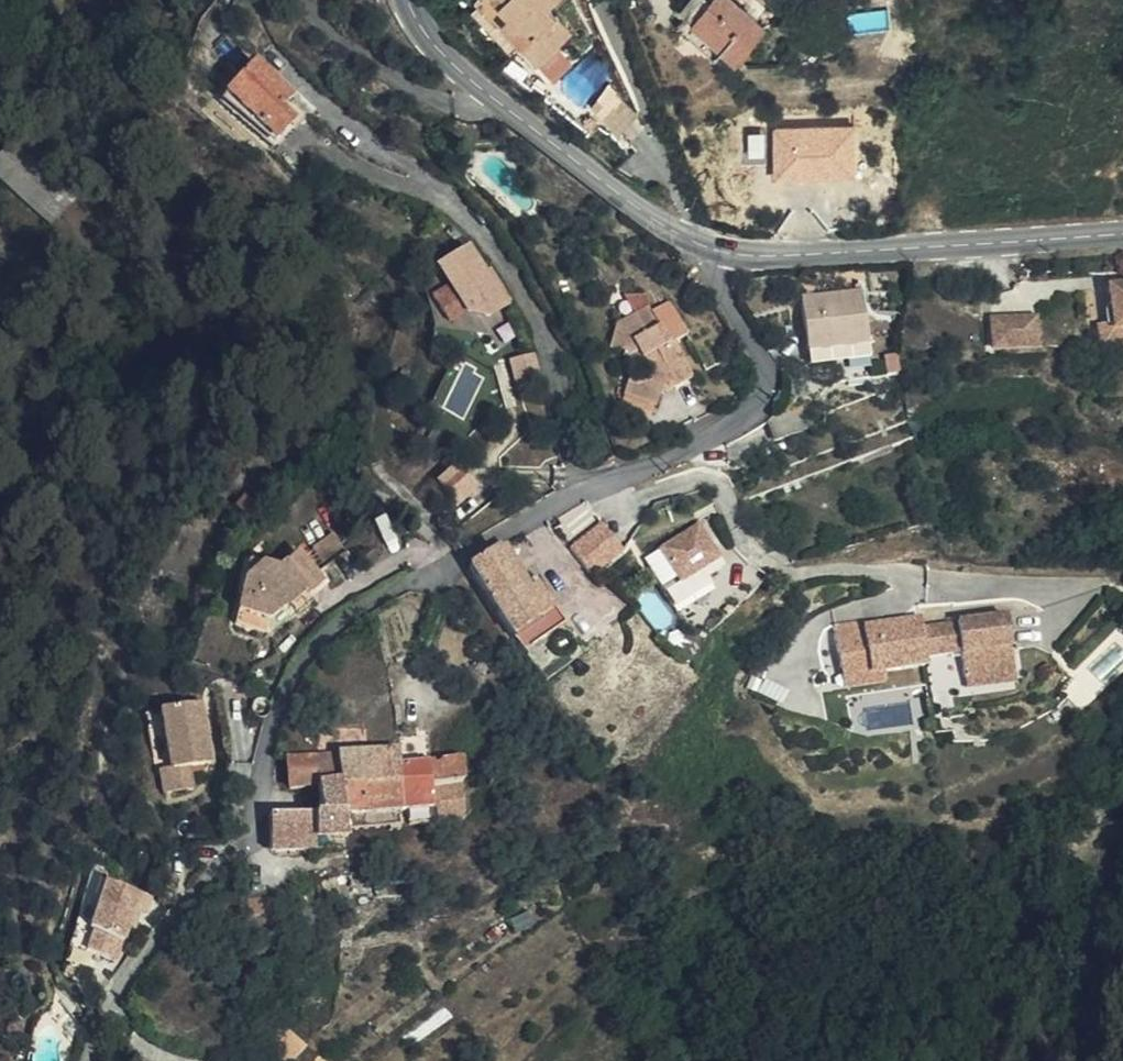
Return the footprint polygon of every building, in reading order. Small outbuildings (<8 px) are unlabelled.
[(541,61),(559,46),(575,31),(551,6),(557,0),(484,0),(541,61)] [(730,52),(743,63),(769,29),(732,0),(723,0),(714,10),(700,29),(730,52)] [(723,61),(730,52),(700,29),(714,10),(703,2),(683,28),(723,61)] [(559,46),(541,61),(557,78),(575,61),(559,46)] [(291,93),(257,62),(220,102),(267,147),(296,116),(282,102),(291,93)] [(451,325),(467,315),(491,319),(513,305),(511,302),(516,299),(494,265),(489,268),(472,243),(435,267),(448,287),(433,297),(451,325)] [(1110,284),(1112,327),(1122,326),(1122,284),(1110,284)] [(849,343),(851,359),(871,357),(863,289),(803,297),(809,348),(849,343)] [(662,395),(666,393),(664,387),(675,382),(676,387),(695,377),(677,341),(671,343),(651,308),(620,324),(611,350),(625,356),(632,366),(646,359),(655,377),(646,382),(633,377),(626,396),(657,407),(662,395)] [(994,319),(995,349),(1040,348),(1039,317),(994,319)] [(1122,338),(1122,326),(1112,327),(1099,328),(1099,339),(1102,339),(1122,338)] [(810,363),(851,359),(849,343),(809,348),(810,363)] [(544,384),(536,353),(512,359),(521,390),(544,384)] [(863,390),(861,372),(844,375),(844,391),(863,390)] [(664,387),(666,393),(676,387),(675,382),(664,387)] [(821,399),(806,408),(810,416),(825,412),(821,399)] [(459,462),(438,481),(459,505),(480,486),(459,462)] [(605,524),(575,546),(595,574),(626,552),(605,524)] [(700,527),(648,558),(677,606),(713,585),(709,578),(725,568),(700,527)] [(338,533),(316,546),(329,566),(350,554),(338,533)] [(470,564),(495,603),(523,587),(499,548),(470,564)] [(288,600),(290,603),(303,593),(308,589),(311,591),(325,580),(300,549),(281,565),(249,557),(234,619),(265,627),(268,617),(288,600)] [(495,603),(514,630),(556,605),(541,579),(524,590),(523,587),(495,603)] [(303,593),(290,603),(295,609),(307,599),(303,593)] [(527,650),(567,624),(556,605),(514,630),(527,650)] [(954,615),(903,622),(906,641),(908,640),(910,652),(914,677),(962,670),(954,615)] [(903,622),(897,623),(902,653),(910,652),(908,640),(906,641),(903,622)] [(897,623),(870,627),(874,657),(902,653),(897,623)] [(964,681),(962,670),(914,677),(915,688),(964,681)] [(173,770),(189,766),(210,762),(199,704),(161,711),(173,770)] [(314,761),(325,839),(356,831),(345,771),(343,757),(314,761)] [(296,795),(302,842),(325,839),(314,761),(283,766),(288,795),(296,795)] [(374,788),(405,783),(403,765),(371,769),(374,788)] [(194,790),(189,766),(173,770),(161,772),(166,796),(194,790)] [(345,771),(356,831),(379,825),(374,788),(371,769),(345,771)] [(374,788),(379,825),(408,818),(405,783),(374,788)] [(266,825),(270,864),(304,859),(302,842),(296,795),(288,795),(266,797),(268,806),(270,825),(266,825)] [(292,905),(291,891),(276,893),(277,906),(292,905)] [(76,964),(75,979),(78,980),(96,979),(97,966),(103,967),(106,938),(120,939),(124,920),(77,914),(71,962),(76,964)]
